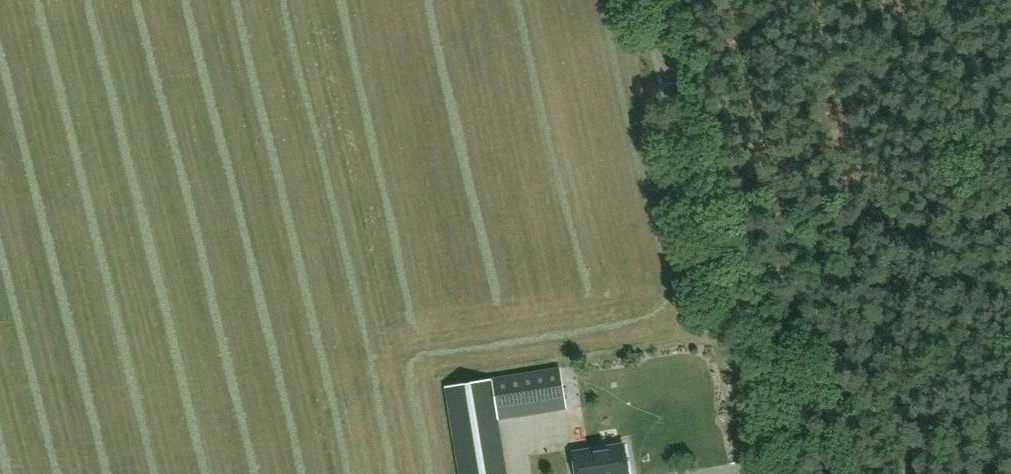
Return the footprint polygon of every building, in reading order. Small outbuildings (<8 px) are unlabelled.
[(491,381),(446,389),(460,473),(507,473),(498,421),(566,410),(559,370),(491,381)] [(624,444),(573,452),(577,473),(629,473),(624,444)]
